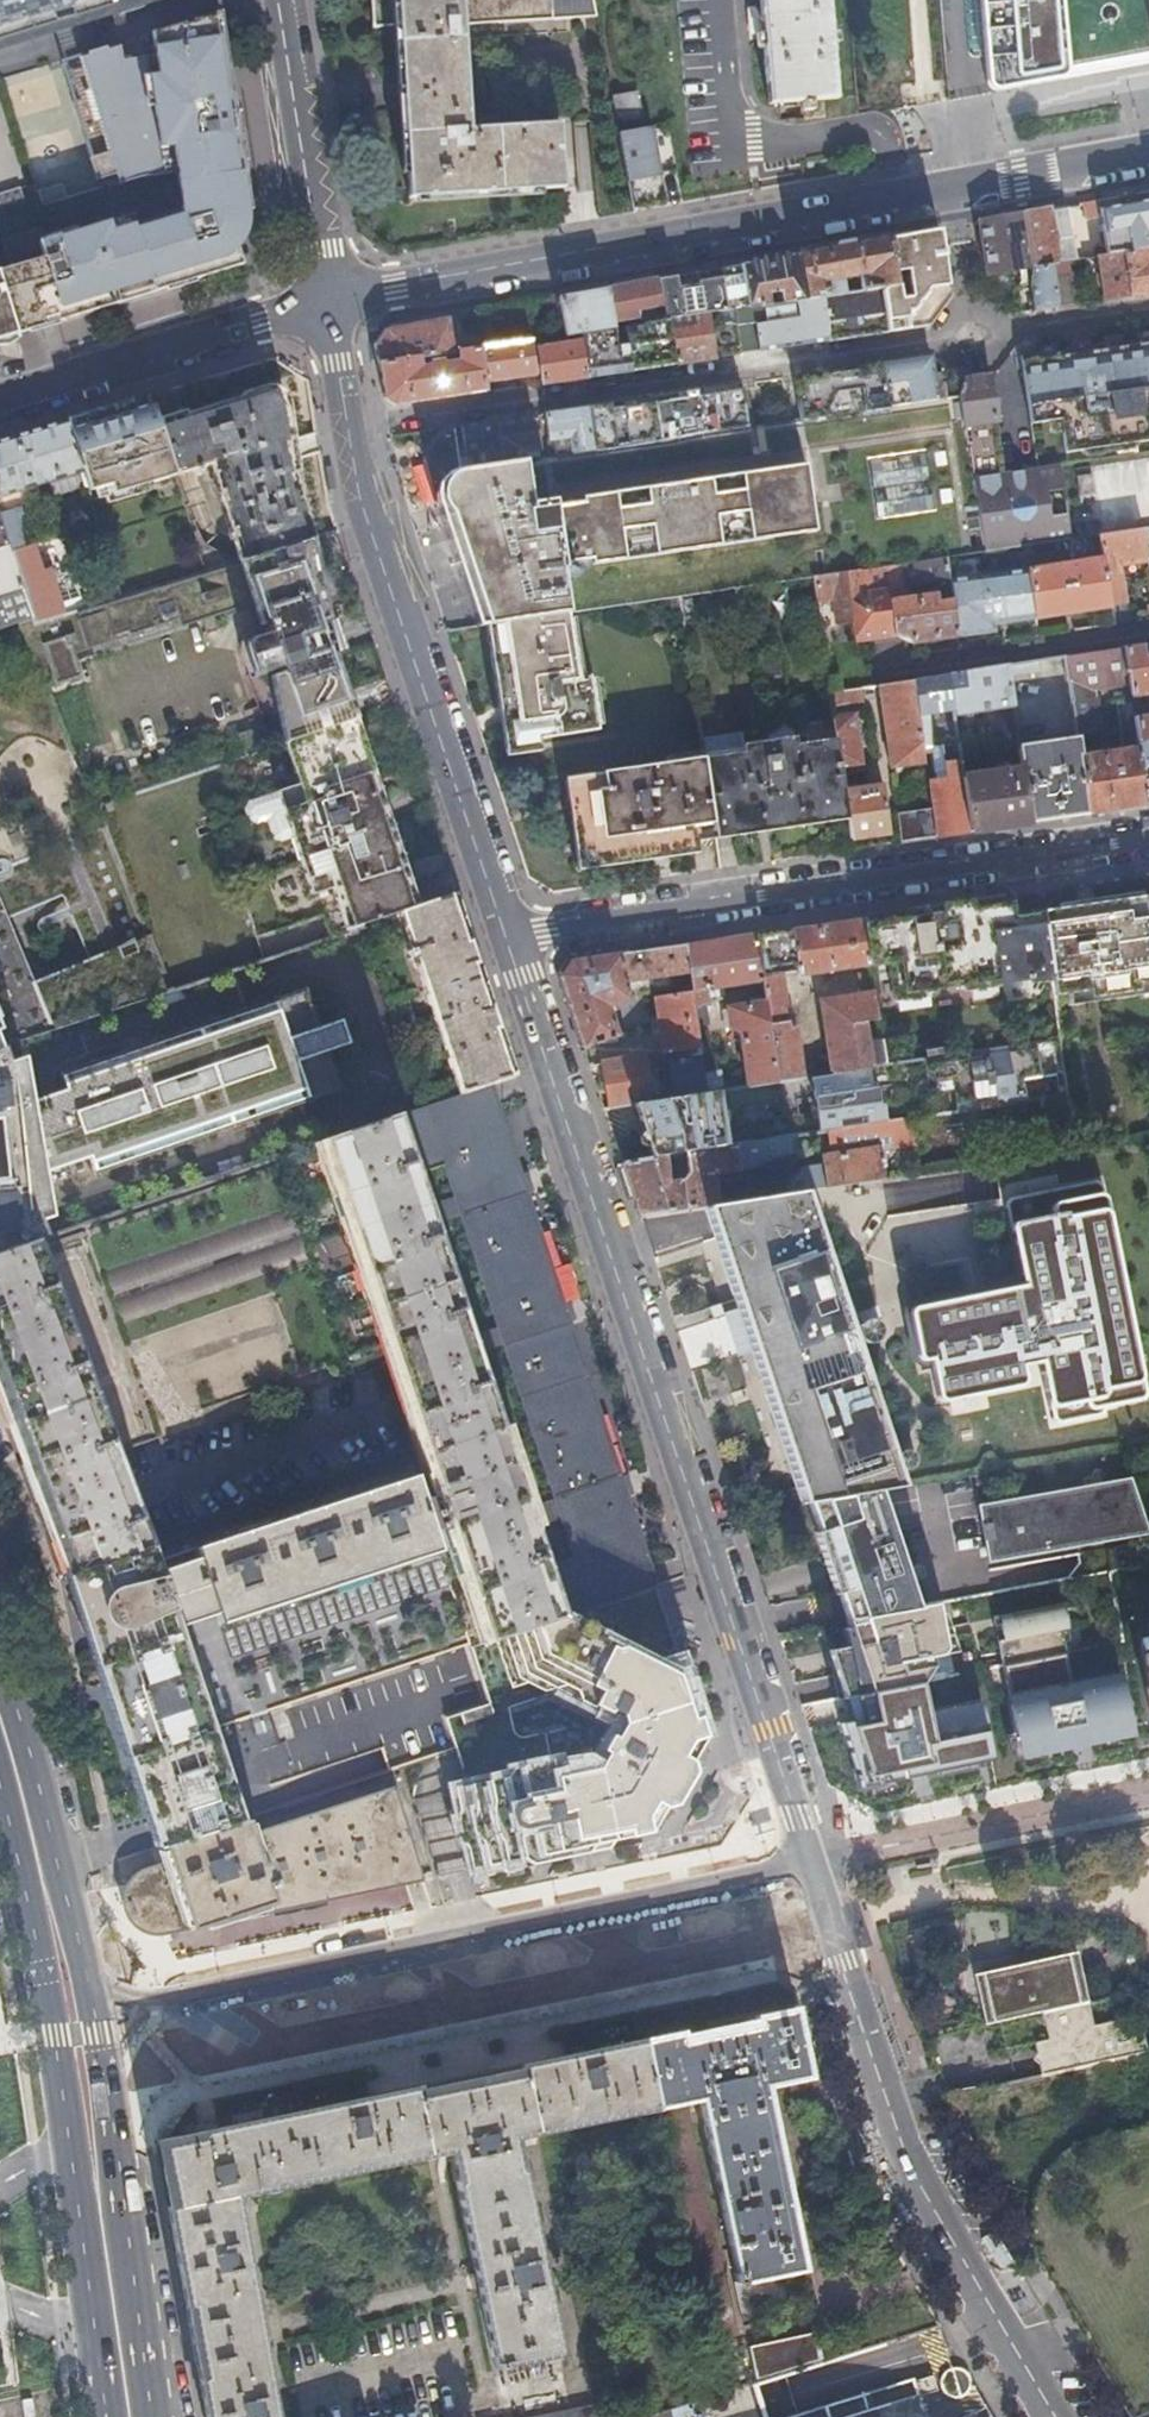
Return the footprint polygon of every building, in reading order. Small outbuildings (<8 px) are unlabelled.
[(49,35),(115,15),(116,18),(141,11),(140,7),(163,0),(0,0),(0,51),(49,35)] [(373,25),(399,23),(404,89),(413,200),(568,188),(562,124),(474,131),(466,25),(598,14),(595,0),(371,0),(373,25)] [(762,18),(758,18),(754,10),(746,10),(748,37),(751,37),(763,36),(769,105),(834,101),(826,0),(760,0),(762,18)] [(1093,76),(1096,74),(1098,72),(1099,70),(1101,68),(1101,64),(1096,0),(977,0),(984,86),(985,89),(988,91),(990,92),(992,93),(995,93),(1093,76)] [(1101,64),(1101,68),(1099,70),(1098,72),(1096,74),(1093,76),(1133,68),(1130,68),(1127,68),(1125,66),(1123,64),(1122,61),(1118,0),(1096,0),(1101,64)] [(1133,68),(1148,66),(1148,0),(1118,0),(1122,61),(1123,64),(1125,66),(1127,68),(1130,68),(1133,68)] [(246,212),(250,211),(228,73),(218,14),(149,35),(153,58),(120,63),(118,49),(105,53),(104,50),(85,56),(86,59),(78,61),(81,69),(61,75),(88,161),(95,183),(114,177),(117,187),(139,181),(164,177),(175,175),(182,218),(179,219),(178,213),(133,227),(130,218),(57,241),(57,239),(38,245),(42,260),(0,273),(0,284),(16,337),(55,325),(241,267),(236,250),(242,242),(247,231),(247,222),(246,212)] [(637,96),(613,100),(617,125),(641,120),(637,96)] [(619,135),(633,214),(642,212),(667,208),(653,128),(643,130),(640,131),(619,135)] [(1124,205),(1096,210),(1105,256),(1120,253),(1147,250),(1148,249),(1148,201),(1124,205)] [(1105,256),(1096,210),(1095,202),(1084,203),(1087,212),(1095,257),(1105,256)] [(1062,207),(1020,215),(1030,267),(1048,264),(1069,261),(1072,260),(1062,207)] [(1030,267),(1020,215),(983,222),(976,223),(986,275),(1028,268),(1028,286),(1033,311),(1043,310),(1056,308),(1048,264),(1030,267)] [(938,230),(911,235),(884,240),(894,286),(878,289),(885,333),(907,330),(924,328),(946,297),(938,230)] [(795,256),(803,300),(819,298),(843,294),(841,280),(857,278),(859,291),(878,289),(894,286),(884,240),(807,254),(795,256)] [(1147,250),(1120,253),(1126,298),(1148,294),(1148,259),(1147,250)] [(1126,298),(1120,253),(1105,256),(1095,257),(1102,301),(1113,300),(1126,298)] [(785,258),(766,261),(772,299),(779,298),(780,303),(794,301),(803,300),(795,256),(785,258)] [(766,261),(739,266),(746,308),(757,307),(768,305),(767,299),(772,299),(766,261)] [(1069,261),(1048,264),(1056,308),(1076,305),(1069,261)] [(674,278),(656,281),(661,313),(662,321),(668,320),(706,315),(718,313),(732,311),(746,308),(739,266),(717,270),(719,279),(696,282),(697,286),(686,288),(676,290),(674,278)] [(564,298),(556,299),(562,336),(578,334),(606,330),(613,329),(612,321),(636,317),(661,313),(656,281),(625,287),(564,298)] [(16,337),(0,284),(0,342),(16,337)] [(819,298),(827,342),(855,338),(885,333),(878,289),(859,291),(843,294),(819,298)] [(757,307),(746,308),(732,311),(736,336),(739,355),(785,348),(827,342),(819,298),(803,300),(794,301),(796,319),(759,325),(757,307)] [(736,336),(732,311),(718,313),(722,339),(736,336)] [(636,317),(641,324),(662,321),(661,313),(636,317)] [(470,323),(469,315),(457,317),(459,325),(470,323)] [(706,315),(668,320),(674,364),(694,361),(713,359),(706,315)] [(373,344),(376,364),(416,358),(433,356),(452,353),(446,319),(429,322),(383,330),(373,344)] [(626,344),(630,371),(651,368),(674,364),(668,320),(662,321),(641,324),(643,342),(626,344)] [(606,330),(578,334),(579,341),(585,378),(608,374),(630,371),(626,344),(608,347),(606,330)] [(1018,357),(1028,419),(1029,425),(1047,422),(1048,434),(1060,432),(1063,454),(1091,450),(1139,444),(1148,442),(1145,417),(1148,417),(1148,333),(1130,335),(1130,342),(1123,343),(1117,343),(1116,337),(1099,340),(1100,346),(1092,347),(1085,348),(1085,345),(1084,345),(1081,343),(1078,343),(1075,343),(1072,343),(1069,344),(1066,346),(1064,348),(1064,351),(1058,352),(1052,353),(1051,346),(1034,348),(1035,355),(1018,357)] [(533,374),(528,341),(477,349),(481,382),(507,378),(533,374)] [(536,348),(542,384),(562,381),(585,378),(579,341),(536,348)] [(443,364),(440,361),(430,362),(427,367),(418,369),(416,358),(376,364),(379,383),(381,399),(391,406),(436,399),(483,393),(481,382),(477,349),(457,352),(458,362),(443,364)] [(880,363),(885,407),(943,399),(941,384),(937,385),(933,385),(929,356),(880,363)] [(836,370),(792,377),(793,380),(799,420),(885,407),(880,363),(836,370)] [(961,383),(957,397),(965,450),(967,450),(971,479),(981,552),(1021,546),(1032,544),(1068,539),(1058,466),(1035,469),(1004,474),(999,443),(988,379),(976,380),(961,383)] [(799,420),(793,380),(776,382),(757,385),(763,425),(799,420)] [(676,394),(649,398),(655,441),(746,428),(739,385),(708,389),(676,394)] [(232,538),(240,562),(307,541),(289,474),(291,474),(283,443),(288,441),(287,432),(283,409),(280,401),(275,395),(269,393),(264,392),(258,394),(178,419),(159,424),(175,476),(194,470),(212,522),(214,525),(218,529),(222,533),(226,535),(232,538)] [(419,458),(424,475),(450,552),(475,626),(484,625),(495,623),(565,613),(571,612),(676,596),(810,576),(881,566),(896,564),(942,557),(981,552),(971,479),(967,450),(965,450),(957,397),(943,399),(885,407),(799,420),(763,425),(746,428),(655,441),(589,451),(562,455),(520,461),(500,464),(470,468),(458,470),(452,427),(436,429),(431,431),(426,434),(422,438),(419,442),(418,447),(418,453),(419,458)] [(616,403),(583,407),(589,451),(655,441),(649,398),(616,403)] [(90,502),(111,496),(113,503),(166,486),(164,479),(175,476),(159,424),(156,415),(145,409),(132,413),(129,402),(119,405),(65,422),(85,488),(90,502)] [(561,450),(562,455),(589,451),(583,407),(561,411),(541,414),(545,440),(567,437),(569,449),(561,450)] [(494,421),(500,464),(520,461),(519,451),(536,449),(531,415),(514,418),(494,421)] [(474,423),(458,426),(462,457),(469,457),(470,468),(500,464),(494,421),(474,423)] [(0,442),(0,513),(0,514),(85,488),(65,422),(22,436),(0,442)] [(1128,460),(1101,465),(1106,492),(1133,487),(1128,460)] [(1088,469),(1075,471),(1079,497),(1092,495),(1088,469)] [(17,569),(12,553),(0,514),(0,513),(0,573),(17,569)] [(1100,558),(1108,607),(1111,625),(1126,622),(1119,576),(1116,576),(1113,562),(1134,559),(1146,557),(1141,528),(1096,535),(1100,558)] [(307,541),(240,562),(204,573),(120,599),(119,599),(59,618),(35,625),(50,675),(54,686),(81,677),(70,647),(74,646),(71,637),(78,634),(83,647),(124,634),(126,638),(167,626),(170,634),(172,633),(170,625),(176,623),(178,631),(252,607),(265,649),(275,678),(271,679),(265,681),(283,745),(346,724),(347,723),(320,632),(317,623),(322,622),(307,541)] [(1032,544),(1021,546),(1025,569),(1033,619),(1072,613),(1108,607),(1100,558),(1036,568),(1032,544)] [(17,569),(33,619),(35,625),(59,618),(44,573),(36,575),(27,548),(12,553),(17,569)] [(945,581),(945,578),(942,557),(896,564),(899,585),(932,580),(935,598),(930,598),(929,595),(887,602),(893,635),(899,636),(904,639),(909,643),(936,639),(944,638),(954,636),(945,581)] [(887,602),(881,566),(810,576),(814,601),(829,598),(833,623),(850,620),(853,641),(862,640),(893,635),(887,602)] [(14,625),(18,624),(33,619),(17,569),(0,573),(0,615),(4,629),(14,625)] [(1025,569),(945,581),(954,636),(972,633),(989,631),(989,625),(1013,622),(1033,619),(1025,569)] [(538,752),(537,739),(595,731),(594,725),(600,724),(594,676),(587,678),(586,675),(581,676),(571,612),(565,613),(495,623),(484,625),(497,712),(504,757),(538,752)] [(18,624),(40,679),(50,675),(35,625),(33,619),(18,624)] [(18,624),(14,625),(38,680),(40,679),(18,624)] [(954,636),(944,638),(946,650),(956,649),(954,636)] [(233,658),(234,659),(243,687),(265,681),(271,679),(262,650),(262,649),(262,648),(261,646),(259,644),(257,642),(255,640),(253,639),(250,638),(248,638),(245,638),(243,639),(240,640),(238,641),(236,643),(235,645),(234,648),(233,650),(233,653),(233,655),(233,658)] [(1128,685),(1129,696),(1148,693),(1148,658),(1143,659),(1141,645),(1122,648),(1128,685)] [(1115,649),(1064,657),(1076,738),(1098,734),(1092,691),(1128,685),(1122,648),(1115,649)] [(1036,661),(1006,666),(1007,675),(1038,671),(1036,661)] [(1007,675),(1006,666),(947,675),(952,712),(953,717),(1012,708),(1007,675)] [(947,675),(911,681),(916,717),(926,716),(952,712),(947,675)] [(911,681),(900,682),(876,686),(888,769),(923,764),(920,743),(916,717),(911,681)] [(860,688),(828,693),(830,707),(867,702),(865,688),(860,688)] [(1079,757),(1087,816),(1116,811),(1145,807),(1132,718),(1130,700),(1114,702),(1121,751),(1079,757)] [(926,716),(929,730),(954,726),(953,717),(952,712),(926,716)] [(831,716),(834,736),(839,768),(862,765),(854,713),(831,716)] [(926,716),(916,717),(920,743),(930,742),(929,730),(926,716)] [(1145,807),(1148,807),(1148,716),(1132,718),(1145,807)] [(321,918),(327,938),(361,927),(398,914),(408,911),(397,877),(377,817),(346,724),(283,745),(271,749),(246,757),(227,764),(241,804),(212,814),(255,940),(321,918)] [(239,737),(246,757),(271,749),(265,728),(239,737)] [(701,757),(714,840),(762,832),(846,820),(842,792),(839,768),(834,736),(794,743),(792,734),(739,743),(741,751),(701,757)] [(1017,746),(1020,771),(1028,824),(1057,820),(1087,816),(1079,757),(1076,738),(1017,746)] [(926,783),(930,810),(934,838),(951,836),(969,833),(962,780),(957,744),(929,748),(933,782),(926,783)] [(701,757),(700,751),(665,757),(666,763),(572,777),(564,779),(567,803),(577,873),(664,860),(698,855),(696,842),(714,840),(701,757)] [(962,780),(969,833),(998,829),(1028,824),(1020,771),(962,780)] [(842,792),(846,820),(849,839),(869,837),(888,834),(881,786),(842,792)] [(895,814),(898,843),(917,840),(934,838),(930,810),(895,814)] [(10,1047),(90,1019),(173,991),(107,827),(0,873),(0,1050),(10,1047)] [(486,983),(456,894),(408,911),(398,914),(411,951),(407,952),(409,957),(413,956),(459,1095),(481,1088),(490,1085),(517,1076),(486,983)] [(1052,997),(1084,993),(1085,1000),(1137,992),(1136,985),(1148,983),(1148,896),(1102,903),(1040,912),(1050,979),(1052,997)] [(1010,917),(1008,899),(942,909),(862,920),(869,968),(897,964),(902,996),(997,982),(998,986),(1050,979),(1040,912),(1010,917)] [(792,931),(755,936),(761,984),(764,1005),(776,1084),(802,1080),(794,1027),(788,1028),(780,975),(795,973),(795,978),(869,968),(862,920),(792,931)] [(688,969),(692,994),(703,992),(761,984),(755,936),(697,945),(685,946),(688,969)] [(643,995),(676,991),(673,971),(688,969),(685,946),(568,964),(564,971),(560,979),(564,991),(584,1050),(617,1039),(609,1014),(618,1011),(622,1031),(646,1024),(643,995)] [(831,1075),(870,1069),(863,1022),(877,1020),(870,979),(861,980),(864,998),(821,1005),(831,1075)] [(63,1092),(34,1104),(41,1174),(87,1159),(92,1176),(339,1093),(326,1054),(349,1046),(340,1021),(317,1029),(304,988),(58,1075),(63,1092)] [(703,992),(692,994),(653,1000),(661,1057),(670,1057),(676,1101),(707,1095),(697,1028),(708,1027),(703,992)] [(404,996),(386,1002),(398,1037),(415,1031),(404,996)] [(739,1035),(747,1089),(776,1084),(764,1005),(725,1010),(728,1031),(739,1035)] [(727,1149),(727,1148),(725,1136),(724,1129),(747,1126),(745,1115),(762,1112),(764,1124),(801,1118),(799,1107),(817,1104),(819,1118),(822,1133),(827,1133),(830,1132),(831,1133),(876,1126),(888,1124),(888,1123),(911,1119),(951,1114),(961,1112),(962,1113),(1065,1097),(1057,1039),(870,1069),(831,1075),(822,1077),(811,1079),(802,1080),(776,1084),(747,1089),(707,1095),(676,1101),(651,1106),(633,1108),(642,1133),(651,1161),(711,1152),(727,1149)] [(41,1174),(34,1104),(29,1061),(15,1061),(10,1047),(0,1050),(0,1253),(48,1238),(42,1221),(52,1217),(41,1174)] [(605,1084),(609,1112),(633,1108),(651,1106),(644,1059),(602,1066),(605,1084)] [(811,1079),(822,1077),(821,1068),(809,1070),(811,1079)] [(464,1196),(453,1163),(446,1166),(457,1199),(427,1208),(434,1230),(463,1220),(500,1330),(470,1340),(477,1360),(507,1350),(557,1502),(527,1512),(535,1533),(564,1524),(577,1562),(585,1559),(572,1521),(620,1505),(649,1593),(656,1591),(658,1591),(643,1546),(625,1492),(611,1449),(583,1365),(568,1319),(524,1189),(495,1101),(490,1085),(481,1088),(512,1181),(464,1196)] [(512,1181),(481,1088),(422,1108),(396,1115),(416,1176),(453,1163),(464,1196),(512,1181)] [(299,1148),(410,1480),(437,1566),(468,1652),(563,1620),(547,1571),(535,1533),(527,1512),(477,1360),(470,1340),(434,1230),(427,1208),(416,1176),(396,1115),(299,1148)] [(831,1157),(821,1159),(823,1167),(802,1170),(798,1178),(767,1183),(769,1199),(802,1194),(885,1181),(881,1159),(916,1153),(915,1144),(911,1119),(888,1123),(888,1124),(876,1126),(831,1133),(830,1132),(827,1133),(831,1157)] [(512,1139),(519,1168),(537,1164),(530,1135),(512,1139)] [(793,1138),(740,1146),(734,1147),(727,1148),(727,1149),(711,1152),(651,1161),(622,1165),(629,1187),(636,1207),(640,1220),(701,1210),(717,1208),(712,1175),(738,1171),(744,1170),(782,1165),(781,1154),(795,1152),(793,1138)] [(1005,1207),(1019,1293),(908,1312),(918,1371),(929,1369),(934,1413),(1020,1401),(1019,1382),(1040,1380),(1044,1424),(1116,1415),(1114,1397),(1148,1393),(1148,1308),(1128,1186),(1005,1207)] [(736,1359),(750,1355),(800,1505),(804,1505),(876,1493),(900,1488),(802,1194),(769,1199),(727,1205),(717,1208),(701,1210),(735,1312),(721,1316),(729,1339),(736,1359)] [(556,1312),(519,1202),(472,1217),(508,1327),(556,1312)] [(48,1238),(0,1253),(0,1386),(20,1440),(51,1523),(70,1575),(147,1548),(150,1547),(48,1238)] [(851,1313),(856,1335),(877,1330),(872,1308),(851,1313)] [(565,1499),(613,1484),(562,1332),(514,1348),(565,1499)] [(1148,1534),(1129,1478),(975,1505),(985,1564),(1148,1534)] [(153,1566),(182,1651),(437,1566),(410,1480),(153,1566)] [(915,1611),(876,1493),(804,1505),(825,1567),(844,1623),(915,1611)] [(649,1593),(620,1505),(572,1521),(585,1559),(577,1562),(547,1571),(563,1620),(593,1611),(649,1593)] [(237,1816),(209,1730),(182,1651),(153,1566),(147,1548),(70,1575),(98,1659),(114,1707),(158,1840),(159,1843),(161,1848),(239,1822),(237,1816)] [(468,1652),(437,1566),(182,1651),(211,1734),(230,1728),(244,1724),(468,1652)] [(676,1650),(658,1591),(593,1611),(669,1652),(676,1650)] [(991,1620),(996,1643),(1000,1668),(1045,1660),(1063,1656),(1063,1653),(1071,1652),(1062,1606),(1054,1607),(1011,1616),(991,1620)] [(830,1677),(835,1700),(919,1684),(928,1672),(927,1662),(951,1658),(946,1628),(937,1630),(933,1607),(915,1611),(844,1623),(846,1629),(840,1631),(846,1649),(825,1654),(828,1665),(830,1677)] [(602,1844),(650,1833),(664,1809),(675,1806),(684,1792),(694,1773),(691,1762),(705,1738),(694,1705),(691,1697),(686,1681),(679,1660),(676,1650),(669,1652),(593,1611),(468,1652),(489,1707),(444,1721),(453,1750),(457,1764),(462,1782),(450,1792),(455,1812),(454,1820),(454,1827),(455,1834),(458,1840),(461,1846),(466,1851),(471,1872),(602,1844)] [(1121,1645),(1120,1645),(1124,1664),(1050,1679),(1045,1660),(1000,1668),(1004,1688),(924,1704),(919,1684),(835,1700),(830,1701),(855,1772),(860,1786),(995,1758),(1148,1725),(1148,1640),(1121,1645)] [(122,1914),(126,1922),(131,1927),(136,1932),(143,1935),(150,1937),(157,1937),(160,1937),(181,1932),(189,1931),(293,1909),(340,1899),(389,1889),(401,1886),(411,1884),(420,1882),(393,1792),(248,1838),(242,1822),(239,1822),(161,1848),(163,1857),(166,1865),(139,1874),(134,1878),(128,1883),(124,1891),(122,1894),(121,1901),(121,1908),(122,1914)] [(981,1976),(992,2027),(1002,2024),(1008,2051),(1037,2044),(1044,2076),(1148,2053),(1136,1995),(1083,2006),(1071,1956),(981,1976)] [(641,2039),(656,2105),(698,2097),(730,2248),(720,2250),(722,2262),(732,2260),(745,2318),(792,2309),(783,2270),(802,2266),(800,2255),(763,2083),(787,2079),(790,2092),(813,2087),(811,2079),(809,2070),(804,2071),(792,2008),(754,2016),(756,2024),(680,2040),(678,2032),(641,2039)] [(311,2108),(210,2129),(200,2131),(201,2137),(164,2145),(174,2204),(167,2205),(192,2343),(206,2416),(274,2416),(231,2192),(324,2173),(449,2148),(455,2178),(453,2179),(492,2368),(507,2365),(507,2362),(546,2354),(547,2361),(557,2359),(556,2352),(558,2351),(519,2166),(516,2166),(510,2136),(656,2105),(641,2039),(466,2076),(311,2108)] [(814,2335),(749,2347),(758,2379),(822,2359),(814,2335)] [(19,2378),(10,2339),(0,2341),(0,2382),(19,2378)] [(595,2406),(541,2416),(599,2416),(595,2406)]
